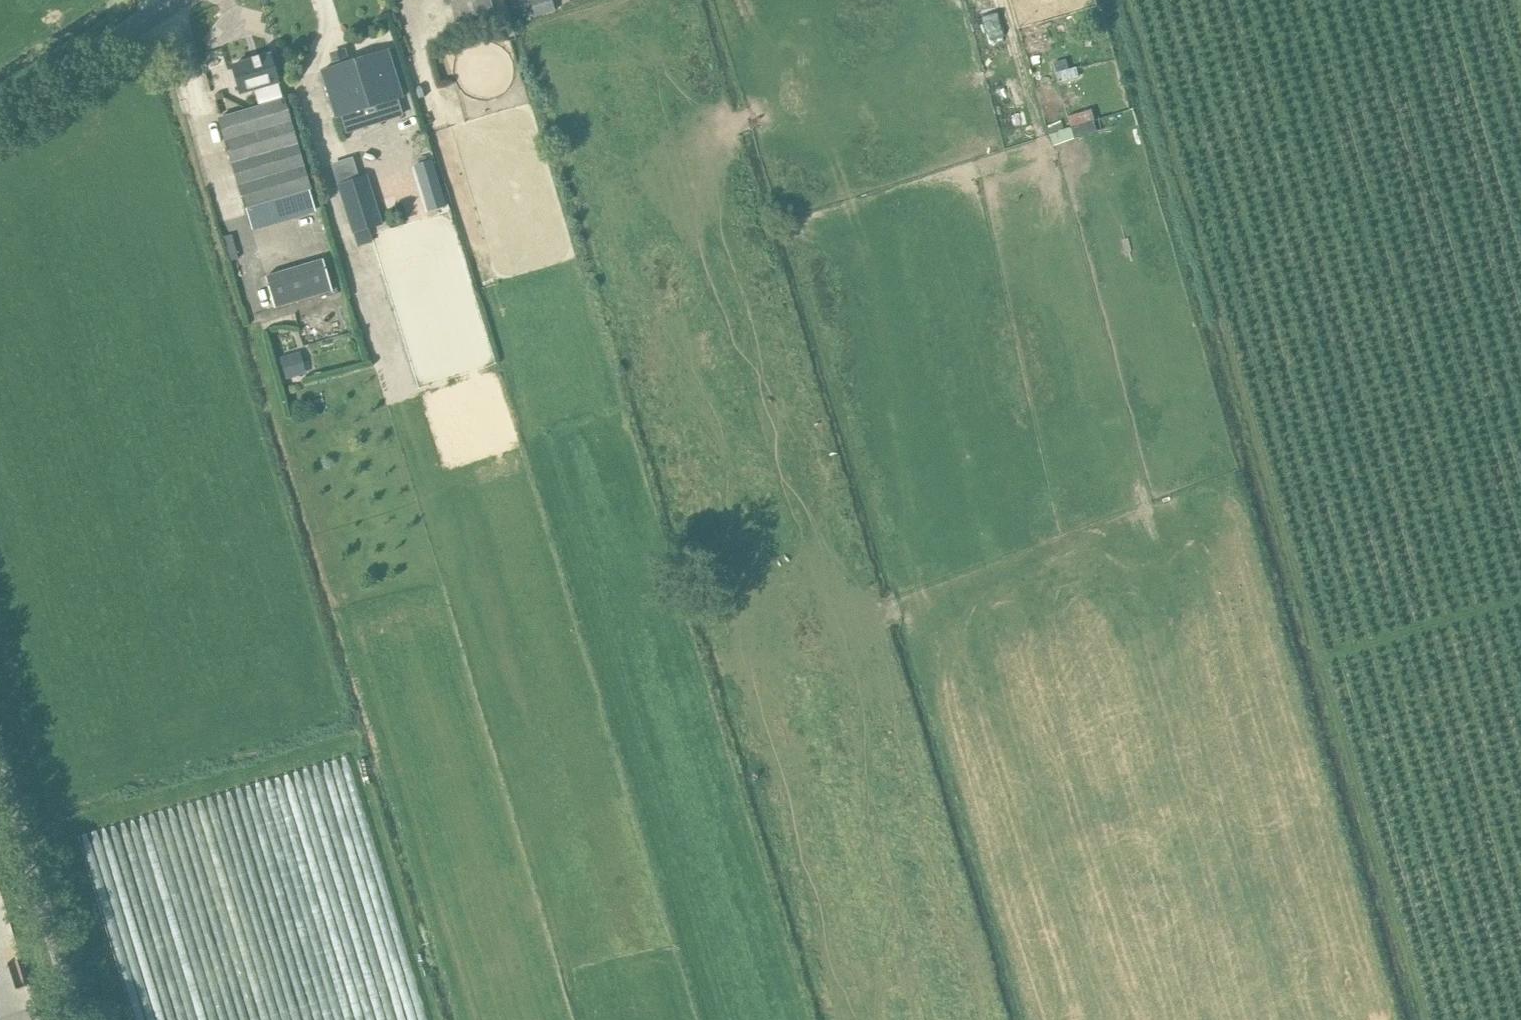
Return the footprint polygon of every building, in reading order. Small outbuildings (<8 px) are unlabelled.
[(443,4),(449,2),(455,22),(494,10),(491,0),(442,0),(443,4)] [(554,6),(552,0),(538,0),(541,10),(554,6)] [(388,49),(321,70),(335,118),(403,97),(388,49)] [(259,105),(217,117),(244,208),(248,207),(254,228),(304,214),(314,211),(316,210),(310,190),(312,189),(285,97),(276,100),(272,85),(279,83),(270,55),(259,58),(259,57),(258,57),(258,59),(253,60),(253,58),(252,59),(252,60),(232,66),(240,94),(255,90),(259,105)] [(1058,82),(1078,77),(1076,66),(1055,71),(1058,82)] [(1075,137),(1096,131),(1093,121),(1093,120),(1071,127),(1072,128),(1075,137)] [(367,176),(337,185),(352,234),(382,225),(367,176)] [(229,261),(239,259),(233,234),(223,237),(229,261)] [(260,278),(271,309),(328,288),(317,257),(260,278)] [(284,377),(304,372),(299,352),(279,357),(284,377)]
